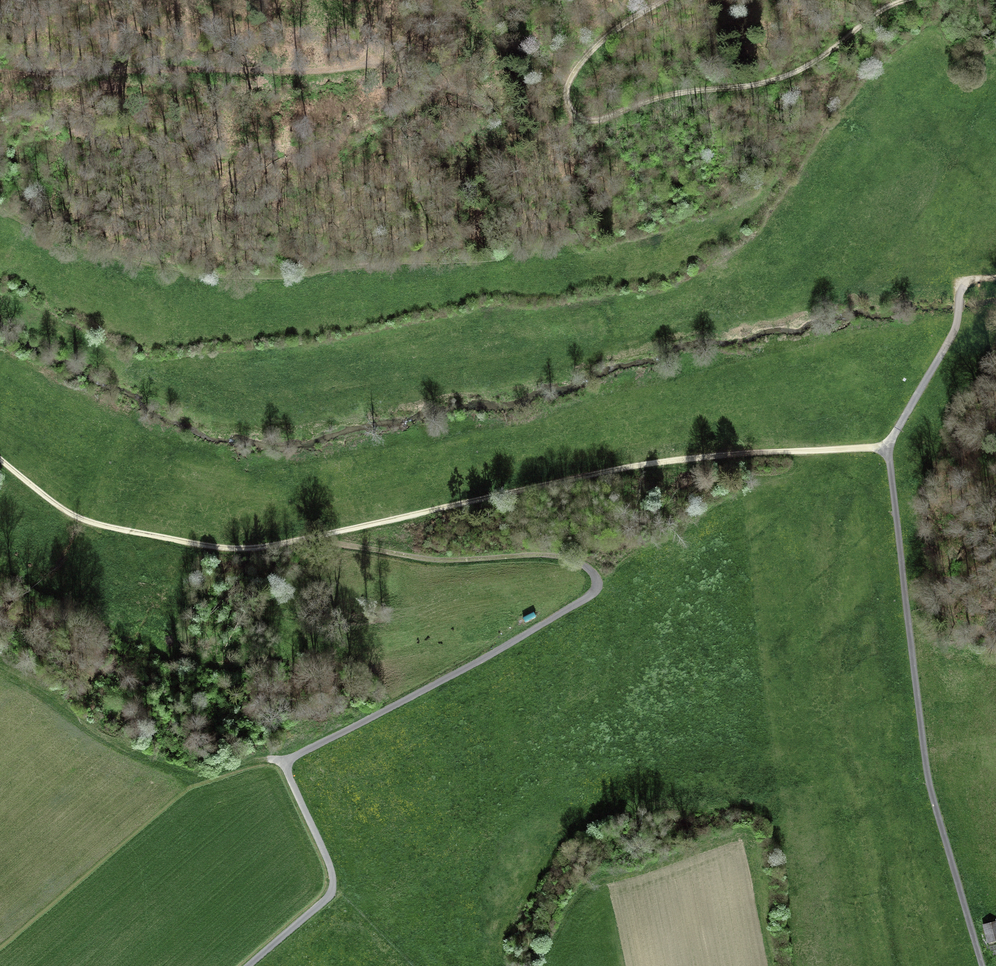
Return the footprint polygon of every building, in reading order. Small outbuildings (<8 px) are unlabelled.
[(982,924),(987,942),(995,940),(995,920),(982,924)]
